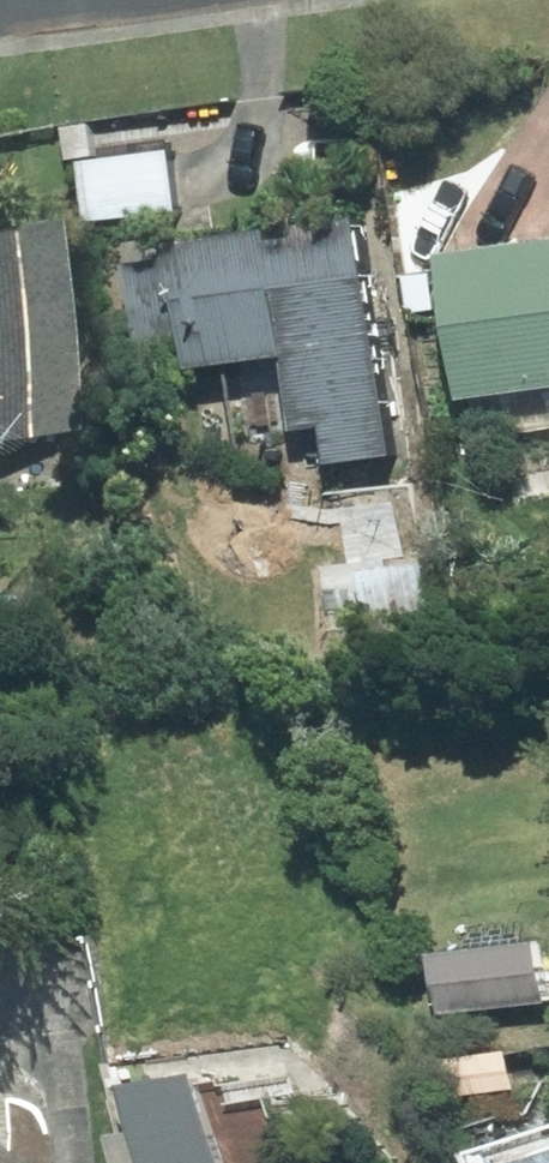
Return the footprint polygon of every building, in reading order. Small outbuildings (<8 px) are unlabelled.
[(107,218),(196,209),(190,148),(99,159),(107,218)] [(405,453),(378,214),(187,235),(189,257),(147,261),(156,343),(205,337),(208,364),(299,355),(306,428),(336,425),(341,460),(405,453)] [(67,430),(41,219),(0,224),(0,439),(67,430)] [(548,428),(548,238),(455,251),(480,438),(548,428)] [(432,563),(360,571),(365,617),(438,609),(432,563)] [(548,1000),(548,937),(448,949),(455,1011),(548,1000)] [(227,1076),(153,1084),(161,1162),(236,1162),(227,1076)]
